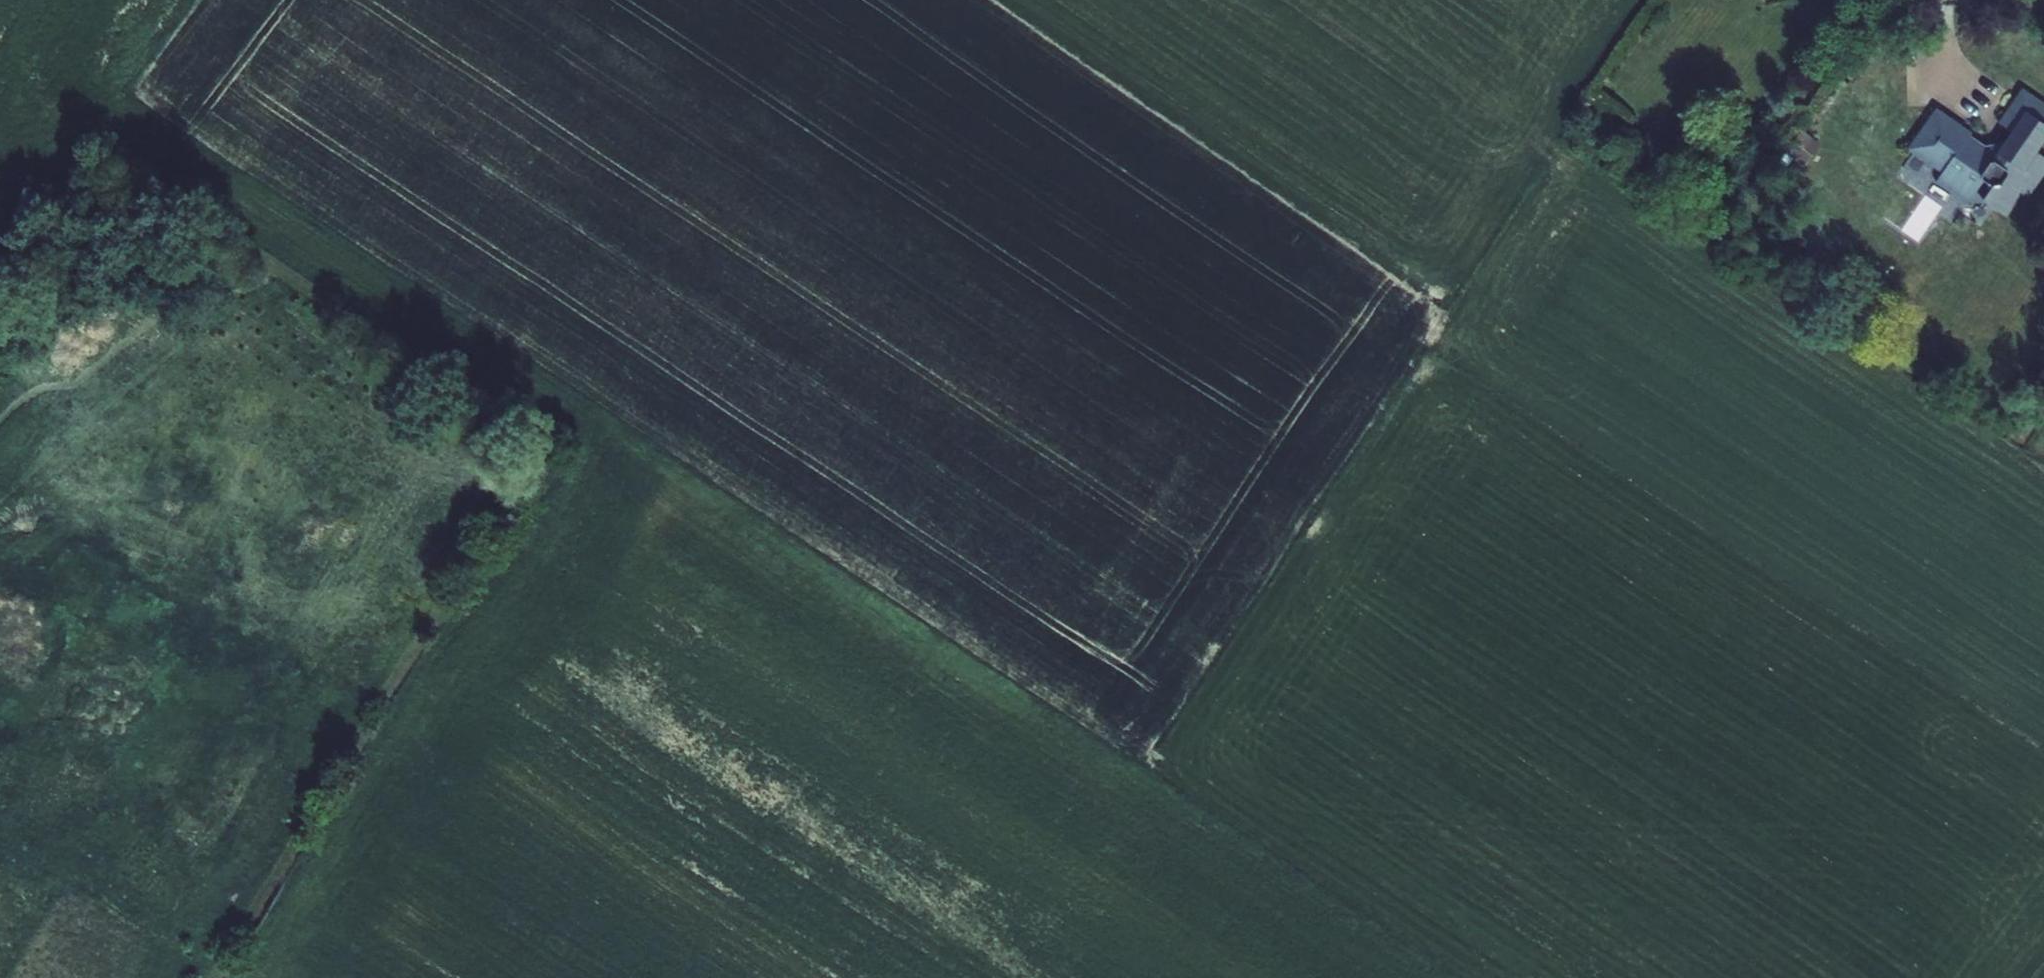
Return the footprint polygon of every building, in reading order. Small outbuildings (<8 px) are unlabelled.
[(2023,132),(2014,132),(2023,153),(2039,171),(2024,186),(2015,201),(2026,209),(2042,185),(2043,186),(2043,77),(2043,76),(2018,113),(2030,122),(2023,132)] [(1948,110),(1959,99),(1955,95),(1929,139),(1961,161),(1956,169),(1985,190),(2023,153),(2014,132),(2006,133),(1990,152),(1967,129),(1961,134),(1953,126),(1958,120),(1948,110)] [(1989,125),(1988,119),(1959,99),(1948,110),(1958,120),(1953,126),(1961,134),(1967,129),(1990,152),(2006,133),(2001,134),(1989,125)] [(2039,171),(2023,153),(1985,190),(1988,192),(1997,178),(2004,183),(2000,191),(2015,201),(2024,186),(2039,171)]
